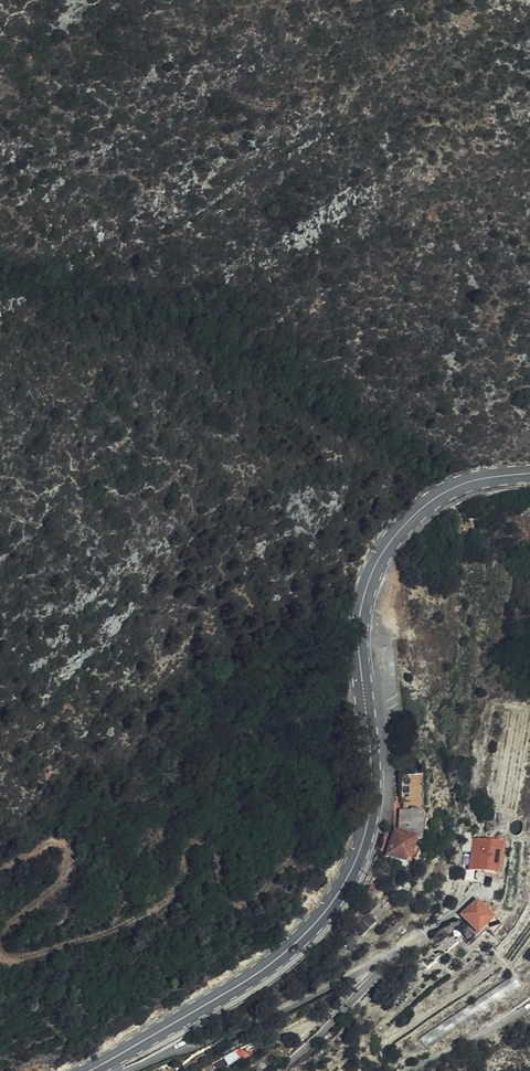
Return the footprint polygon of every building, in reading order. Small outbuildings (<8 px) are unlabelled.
[(418,811),(417,789),(405,790),(404,791),(406,811),(412,812),(413,813),(417,811),(418,811)] [(430,815),(418,811),(417,811),(413,813),(412,812),(406,811),(403,811),(399,833),(396,833),(390,857),(411,863),(418,840),(424,842),(430,815)] [(477,830),(470,830),(467,847),(476,849),(473,866),(474,867),(470,881),(485,885),(488,872),(500,874),(506,843),(484,838),(476,836),(477,830)] [(487,927),(494,935),(504,925),(493,914),(497,910),(492,905),(489,907),(486,902),(483,904),(479,901),(463,916),(470,924),(479,934),(487,927)] [(479,934),(470,924),(461,933),(469,943),(479,934)] [(472,955),(473,956),(475,957),(478,957),(481,954),(482,950),(481,948),(478,946),(474,946),(471,948),(470,951),(472,955)] [(514,976),(421,1038),(429,1049),(521,986),(514,976)] [(352,1023),(350,1022),(346,1022),(343,1025),(342,1028),(343,1031),(346,1034),(349,1034),(352,1033),(354,1031),(354,1028),(354,1025),(352,1023)]
